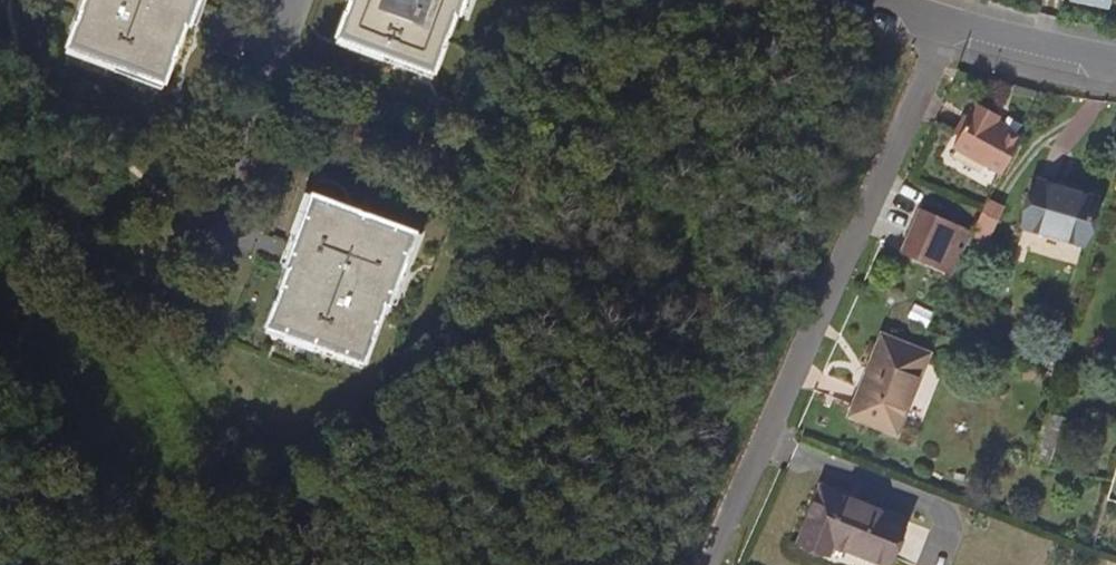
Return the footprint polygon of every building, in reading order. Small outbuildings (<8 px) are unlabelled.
[(68,44),(164,81),(187,21),(190,23),(199,0),(85,0),(68,44)] [(334,34),(434,72),(457,10),(461,12),(465,0),(347,0),(334,34)] [(954,144),(1002,171),(1021,137),(993,122),(996,118),(975,106),(954,144)] [(1038,178),(1022,224),(1081,242),(1097,196),(1045,180),(1038,178)] [(293,262),(271,322),(368,358),(391,299),(395,301),(422,228),(316,188),(289,260),(293,262)] [(1004,206),(987,198),(985,202),(975,224),(971,232),(987,240),(1004,206)] [(971,232),(975,224),(924,200),(904,243),(954,267),(971,232)] [(852,412),(895,430),(926,353),(882,335),(852,412)] [(1063,416),(1046,411),(1030,463),(1047,466),(1063,416)] [(821,485),(800,540),(827,551),(833,540),(886,561),(903,519),(821,485)]
